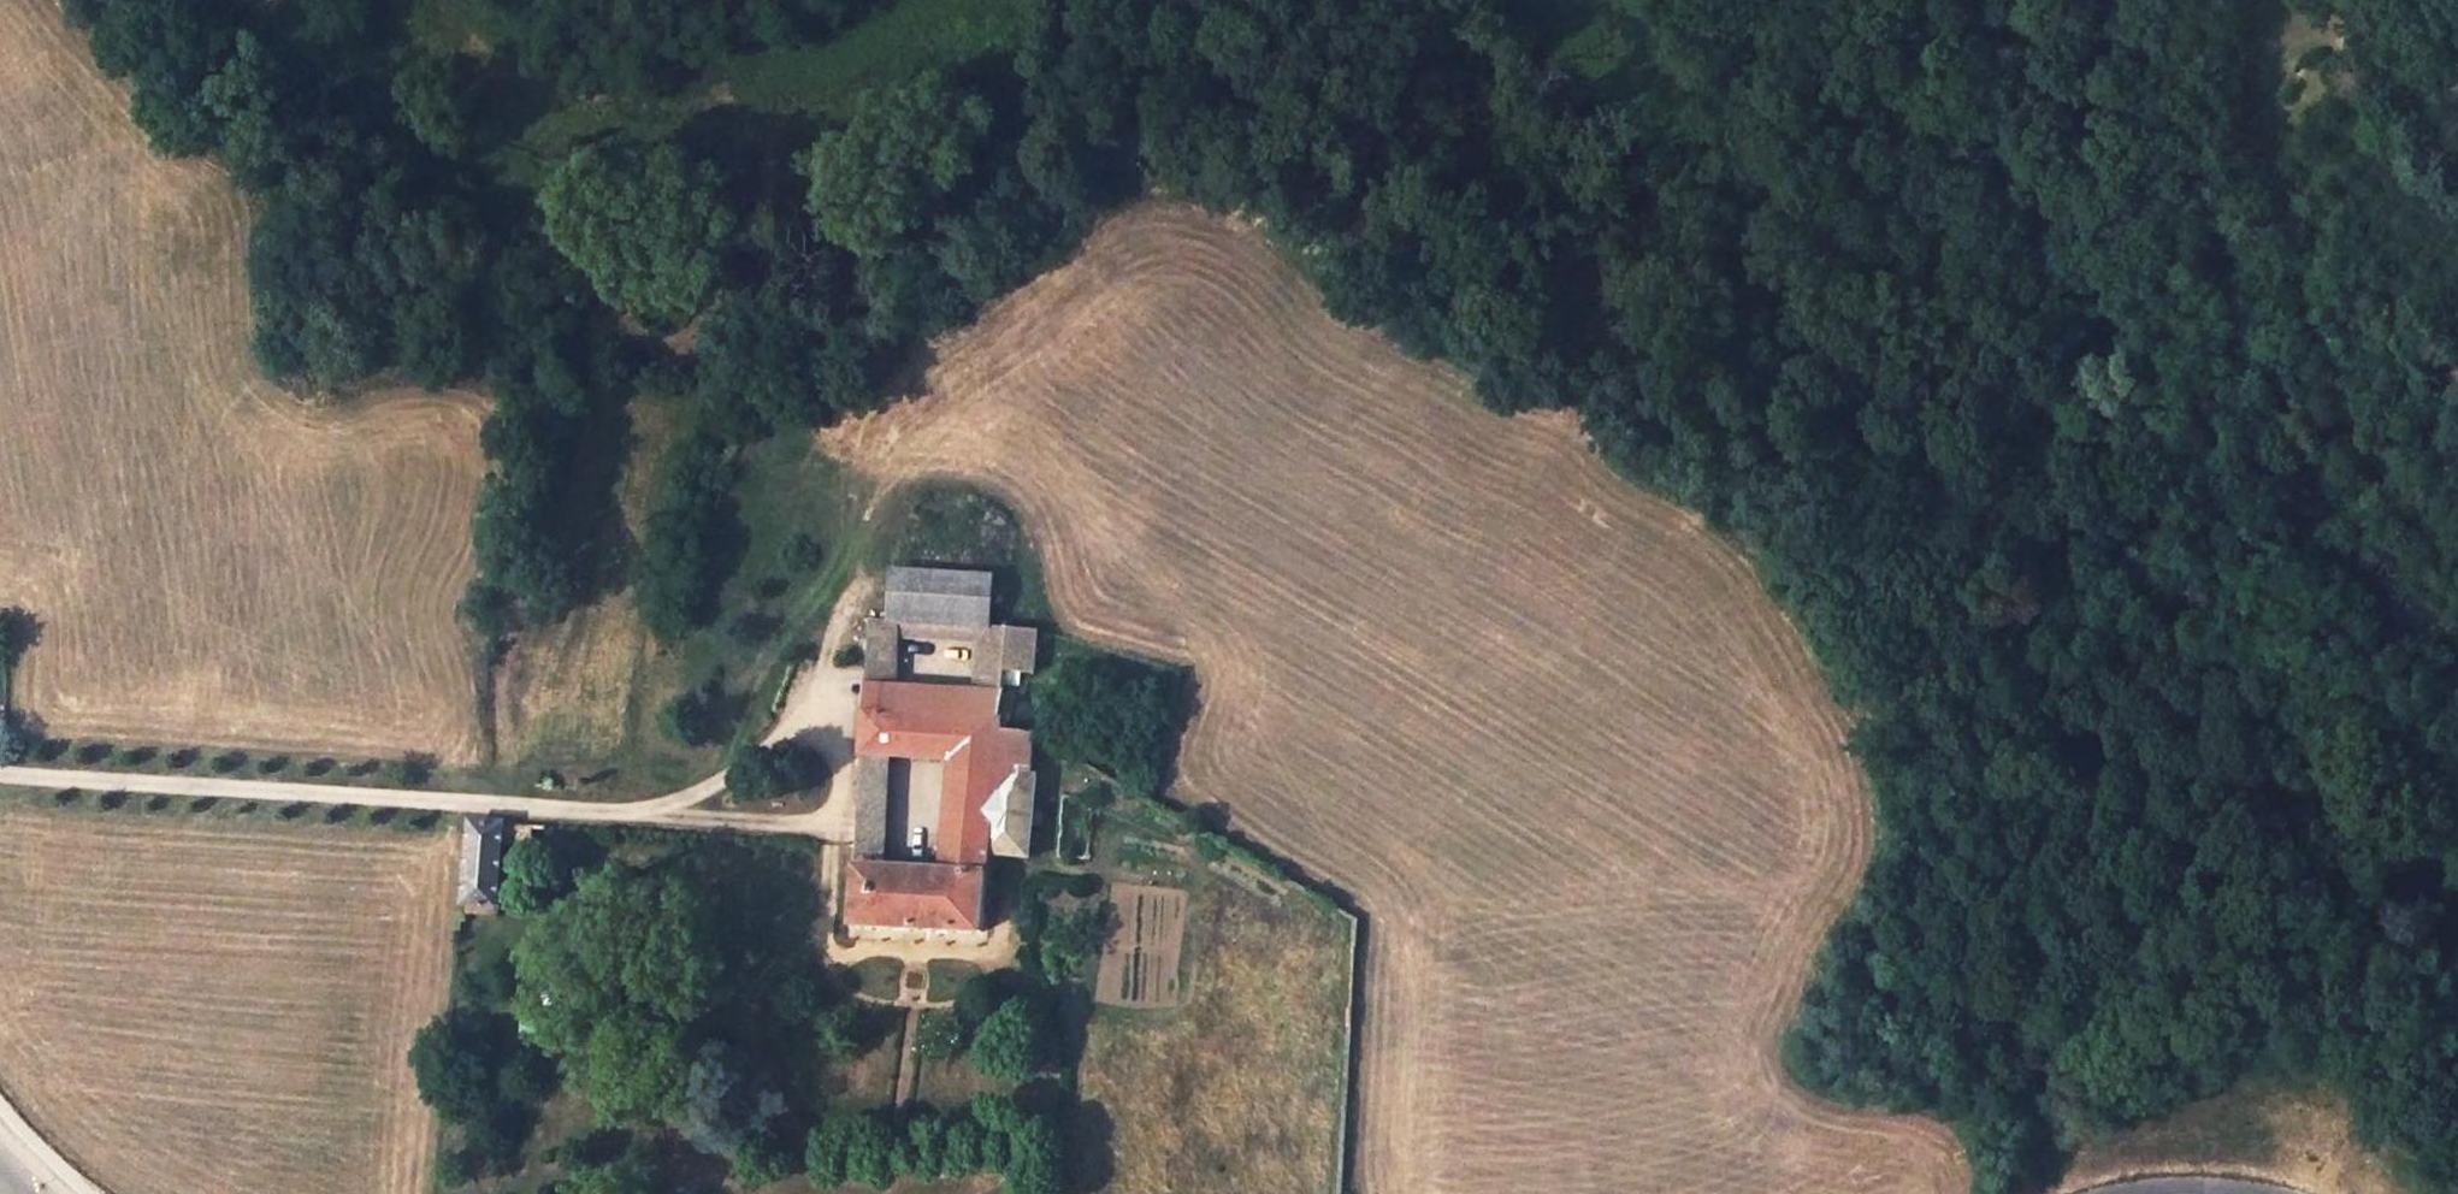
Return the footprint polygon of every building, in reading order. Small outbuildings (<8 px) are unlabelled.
[(897,620),(897,637),(985,640),(989,622),(995,623),(996,573),(900,568),(897,620)] [(868,618),(866,650),(896,652),(897,637),(897,620),(868,618)] [(989,622),(985,640),(978,674),(1009,675),(1009,671),(1038,671),(1038,624),(995,623),(989,622)] [(896,652),(866,650),(864,685),(894,686),(896,652)] [(860,754),(891,754),(956,754),(948,869),(884,867),(887,834),(855,834),(854,844),(849,906),(848,913),(848,922),(859,923),(866,923),(981,927),(988,848),(1027,855),(1036,776),(1031,776),(1037,734),(1003,731),(1005,717),(903,712),(906,687),(894,686),(864,685),(860,754)] [(1007,691),(906,687),(903,712),(1005,717),(1007,691)] [(855,834),(887,834),(891,754),(860,754),(855,834)] [(461,902),(494,905),(499,842),(529,845),(530,826),(468,822),(461,902)] [(493,918),(494,905),(461,902),(460,916),(493,918)]
